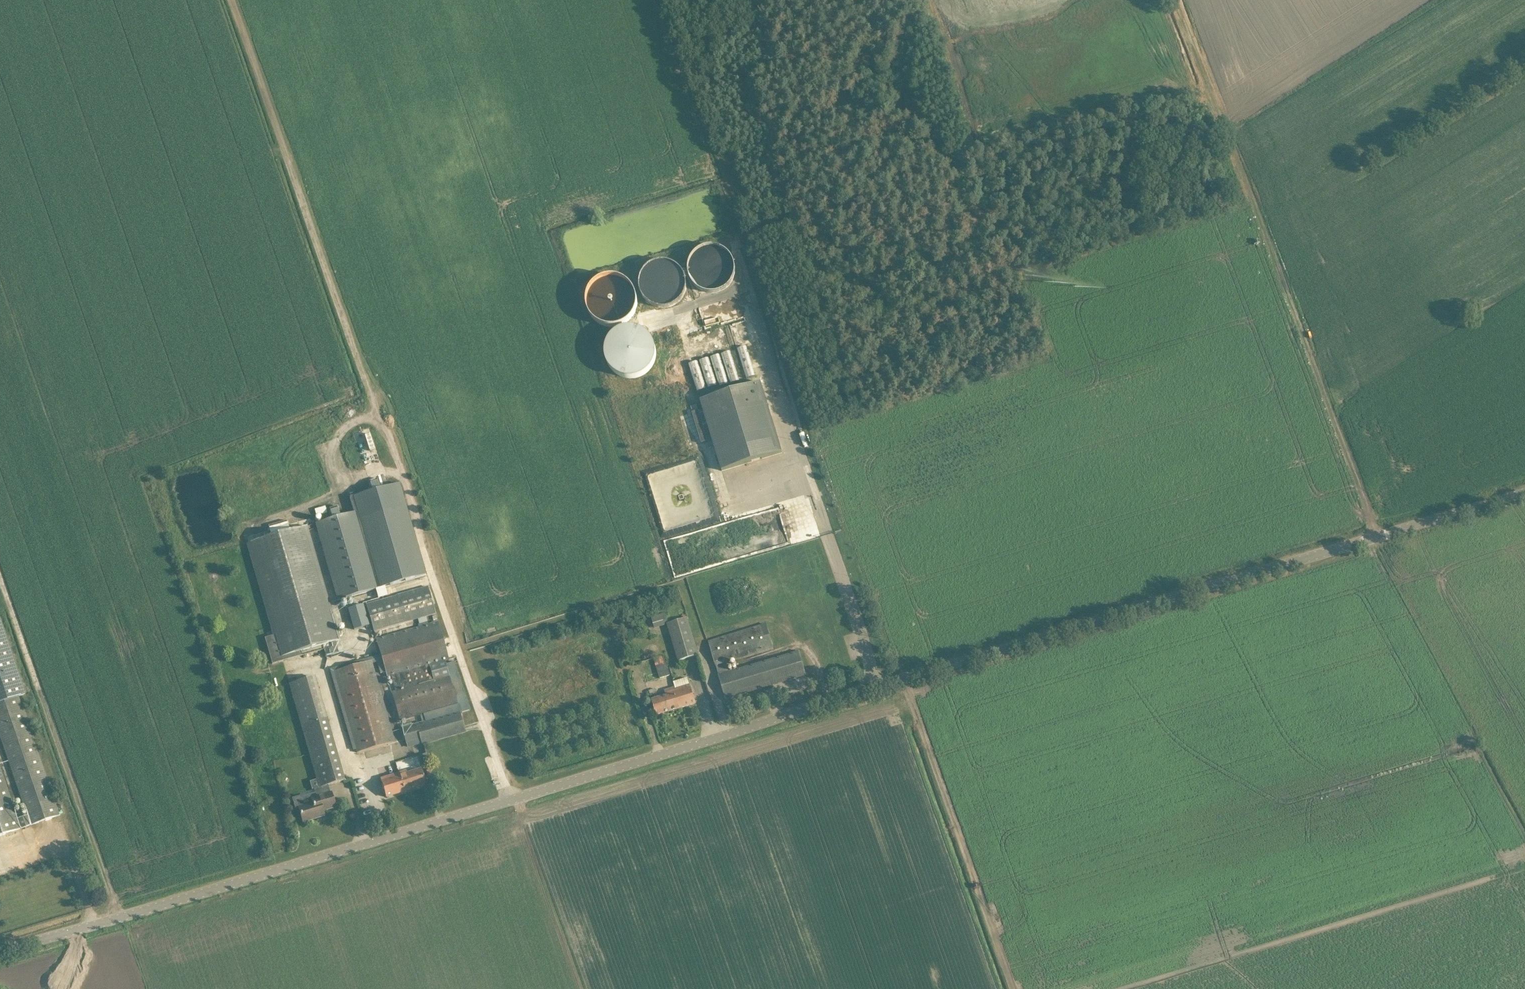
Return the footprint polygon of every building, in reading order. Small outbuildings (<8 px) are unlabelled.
[(733,247),(694,247),(693,289),(732,290),(733,247)] [(742,296),(728,306),(738,319),(752,309),(742,296)] [(739,341),(751,341),(752,323),(739,322),(739,341)] [(740,373),(739,353),(721,354),(722,374),(740,373)] [(698,381),(716,380),(715,360),(697,361),(698,381)] [(759,375),(694,395),(692,387),(668,395),(673,410),(697,403),(696,402),(701,400),(722,471),(783,453),(759,375)] [(692,413),(701,443),(708,441),(699,410),(692,413)] [(338,600),(426,575),(411,522),(407,506),(400,483),(380,489),(377,478),(370,481),(373,491),(354,497),(353,496),(350,497),(354,512),(345,515),(344,511),(340,513),(338,506),(329,509),(332,519),(315,524),(338,600)] [(327,505),(315,510),(319,522),(332,517),(327,505)] [(263,533),(265,539),(246,544),(273,636),(265,638),(272,664),(301,656),(300,652),(340,640),(307,527),(298,529),(296,523),(292,524),(294,531),(291,531),(287,521),(268,526),(272,537),(270,538),(268,532),(263,533)] [(429,589),(367,606),(375,633),(436,616),(429,589)] [(363,605),(348,609),(354,630),(369,626),(363,605)] [(666,613),(651,618),(653,625),(668,620),(666,613)] [(27,815),(17,818),(0,767),(0,836),(60,816),(19,696),(26,694),(1,618),(0,618),(0,737),(27,815)] [(687,618),(668,624),(668,625),(679,661),(699,655),(687,618)] [(445,661),(449,660),(438,622),(377,640),(387,677),(391,676),(396,692),(392,693),(400,721),(458,704),(445,661)] [(709,642),(726,699),(806,675),(800,652),(730,673),(726,662),(774,648),(767,625),(709,642)] [(658,671),(658,673),(660,679),(669,676),(665,662),(660,663),(659,660),(649,663),(652,673),(658,671)] [(335,672),(358,753),(395,742),(372,661),(335,672)] [(317,780),(319,788),(328,785),(344,781),(345,780),(315,677),(314,677),(312,673),(297,677),(298,681),(290,684),(289,684),(317,780)] [(678,698),(681,708),(697,703),(692,688),(691,688),(690,686),(674,691),(677,699),(678,698)] [(677,699),(674,691),(666,693),(666,696),(652,700),(657,716),(681,708),(678,698),(677,699)] [(402,729),(407,744),(420,741),(422,746),(465,733),(459,713),(447,716),(402,729)] [(380,779),(386,797),(426,785),(422,769),(407,774),(406,771),(380,779)] [(328,785),(319,788),(314,789),(316,797),(311,798),(313,803),(299,808),(303,822),(318,818),(317,815),(324,813),(323,811),(336,807),(332,792),(330,793),(328,785)]
